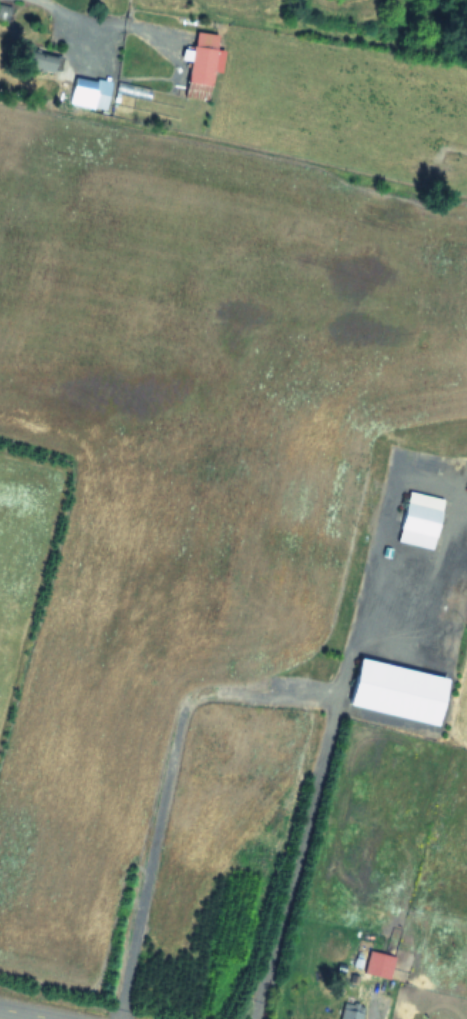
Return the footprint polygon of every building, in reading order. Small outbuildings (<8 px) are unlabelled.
[(185,98),(209,100),(213,72),(221,73),(224,49),(216,48),(218,35),(194,31),(185,98)] [(54,71),(57,54),(19,48),(17,64),(54,71)] [(105,110),(111,81),(76,75),(70,104),(105,110)] [(397,541),(432,549),(443,498),(408,490),(397,541)] [(349,706),(437,724),(447,677),(359,659),(349,706)] [(394,955),(368,950),(363,973),(389,979),(394,955)] [(365,1006),(344,1000),(339,1018),(362,1018),(365,1006)]
